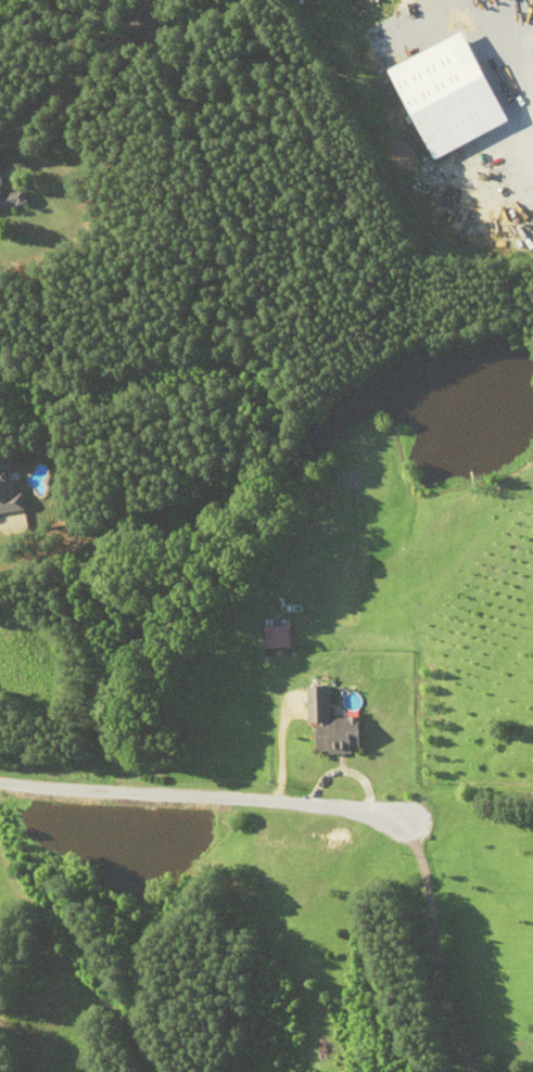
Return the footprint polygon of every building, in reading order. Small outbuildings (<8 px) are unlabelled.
[(262,648),(288,648),(288,626),(262,626),(262,648)] [(318,724),(319,753),(363,753),(362,718),(331,719),(331,686),(307,686),(307,724),(318,724)]
